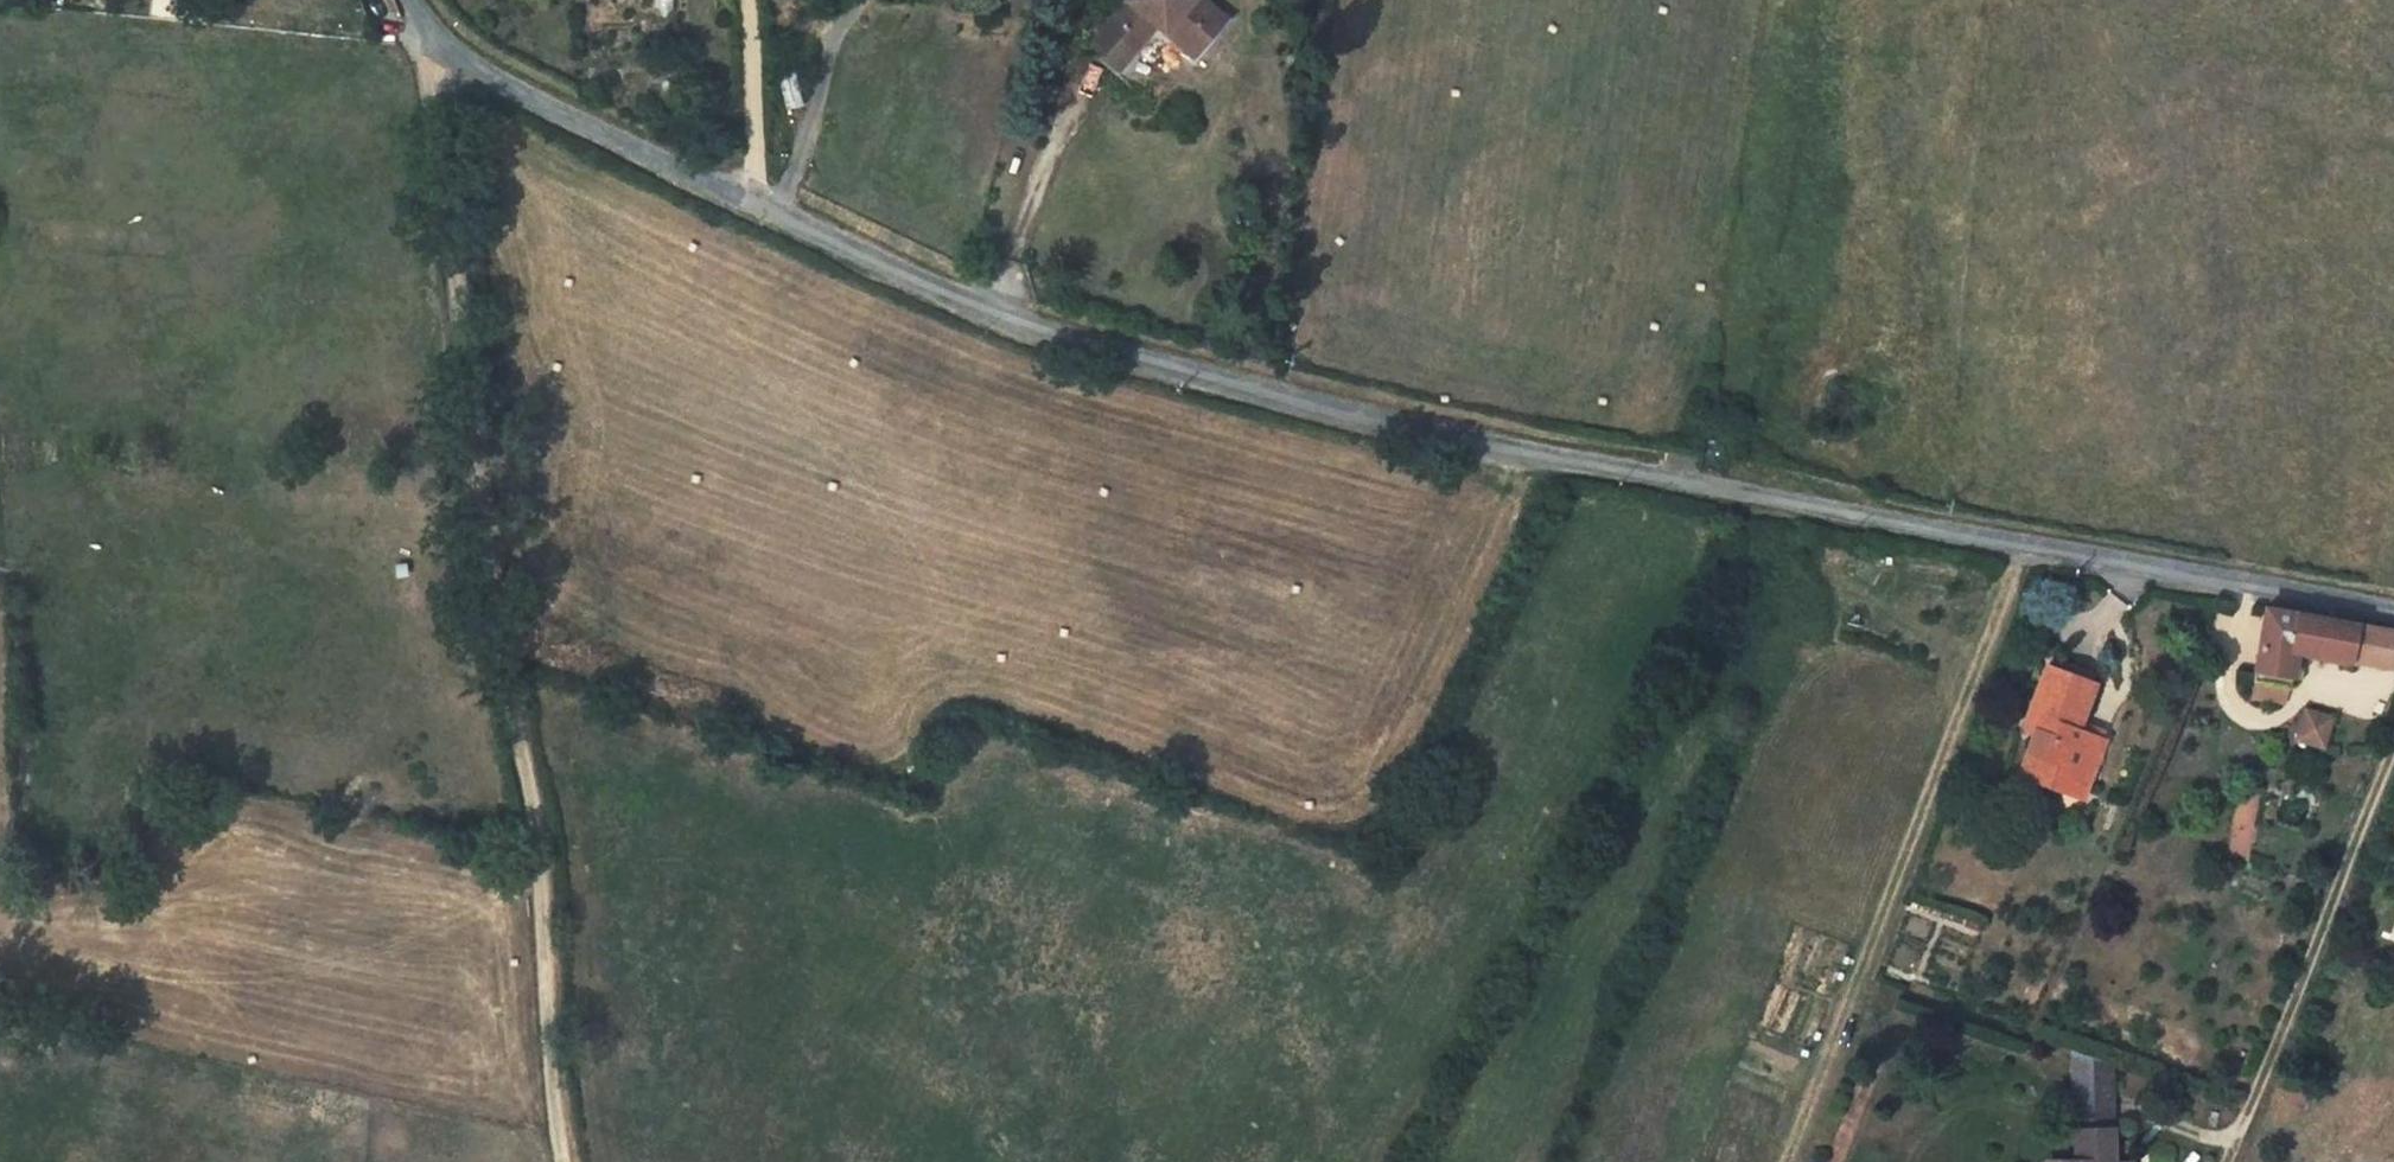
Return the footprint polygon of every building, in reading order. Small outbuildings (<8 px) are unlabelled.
[(1118,7),(1138,24),(1157,0),(1123,0),(1118,7)] [(1211,33),(1228,12),(1212,0),(1169,0),(1211,33)] [(798,67),(781,72),(790,110),(808,107),(798,67)] [(2320,625),(2260,613),(2245,675),(2275,682),(2282,652),(2379,672),(2387,638),(2320,625)] [(2024,730),(2034,735),(2040,737),(2033,757),(2041,760),(2033,784),(2059,793),(2062,786),(2083,794),(2101,743),(2075,733),(2090,687),(2045,670),(2024,730)] [(2260,708),(2273,696),(2275,682),(2245,675),(2240,702),(2260,708)] [(2312,718),(2286,712),(2283,730),(2308,735),(2312,718)] [(2018,779),(2033,784),(2041,760),(2033,757),(2040,737),(2034,735),(2018,779)] [(2081,801),(2083,794),(2062,786),(2059,793),(2081,801)] [(2062,1068),(2060,1149),(2090,1148),(2091,1080),(2062,1068)] [(2060,1149),(2060,1161),(2089,1161),(2090,1148),(2060,1149)]
